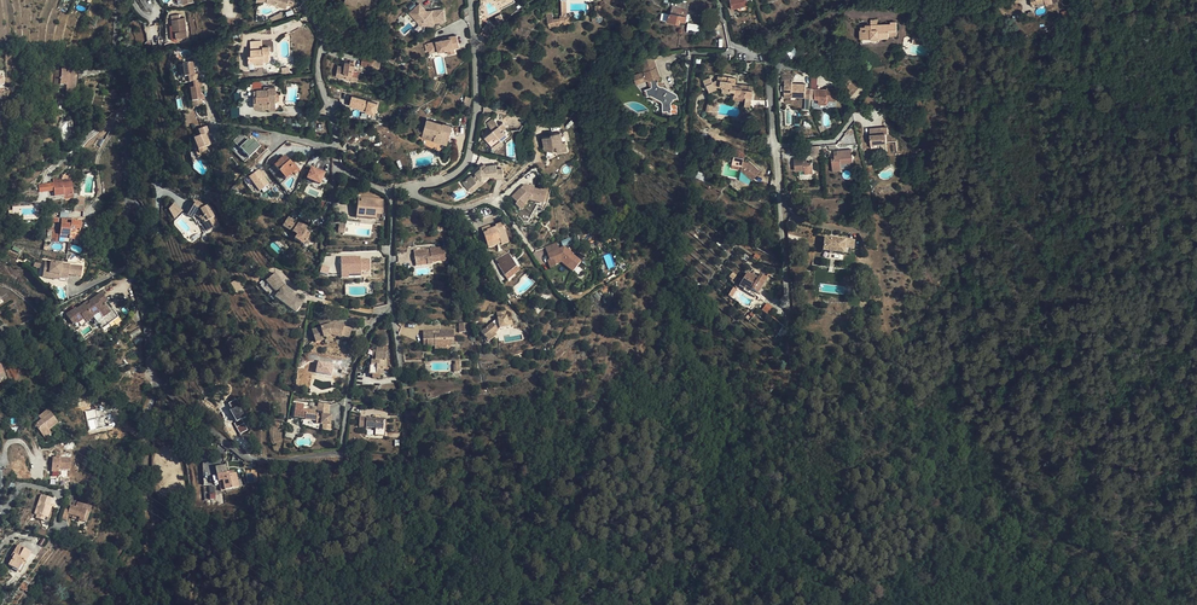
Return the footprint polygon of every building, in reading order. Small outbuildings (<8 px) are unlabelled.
[(266,3),(286,9),(288,4),(293,6),(295,0),(267,0),(266,3)] [(733,8),(748,5),(747,0),(731,0),(733,8)] [(672,6),(688,9),(689,4),(673,1),(672,6)] [(420,4),(410,13),(422,25),(433,24),(433,23),(445,21),(444,10),(444,9),(432,10),(427,11),(420,4)] [(670,14),(669,14),(668,19),(667,21),(679,23),(680,20),(686,21),(688,9),(672,6),(670,14)] [(172,19),(174,32),(176,32),(177,38),(188,37),(185,18),(172,19)] [(889,37),(889,32),(897,32),(897,22),(890,23),(891,24),(872,25),(872,24),(866,25),(867,26),(862,27),(862,30),(861,30),(861,43),(877,42),(878,42),(879,41),(878,40),(886,40),(886,38),(889,37)] [(494,28),(488,24),(484,30),(489,34),(494,28)] [(427,43),(428,51),(437,49),(438,52),(447,50),(454,48),(460,47),(457,35),(443,38),(443,40),(427,43)] [(270,47),(263,47),(263,48),(251,49),(251,55),(249,55),(249,67),(251,68),(256,68),(255,64),(264,63),(264,61),(270,61),(269,53),(270,53),(270,47)] [(91,57),(82,56),(81,60),(80,64),(90,66),(91,57)] [(646,65),(655,62),(653,56),(639,61),(641,65),(645,63),(646,65)] [(354,64),(354,61),(350,61),(350,62),(344,61),(343,68),(338,68),(337,77),(340,78),(347,79),(348,74),(353,75),(354,70),(355,65),(354,64)] [(641,65),(643,72),(646,81),(648,81),(649,80),(650,81),(651,82),(651,83),(651,87),(651,88),(650,88),(646,89),(648,96),(649,96),(651,95),(651,96),(652,96),(661,101),(662,102),(662,103),(662,104),(663,111),(663,114),(667,114),(669,114),(671,114),(671,111),(671,109),(672,109),(672,108),(672,106),(671,105),(671,103),(671,102),(672,102),(673,101),(673,99),(678,98),(677,94),(663,87),(662,87),(660,87),(659,86),(658,85),(658,84),(657,83),(657,82),(657,81),(658,81),(659,80),(661,79),(657,67),(655,62),(646,65),(645,63),(641,65)] [(183,64),(184,77),(188,77),(189,82),(192,82),(198,81),(197,75),(195,75),(193,63),(183,64)] [(67,86),(66,89),(66,93),(74,94),(77,69),(69,68),(69,66),(62,65),(61,71),(56,70),(54,88),(60,88),(60,85),(67,86)] [(646,81),(643,72),(633,75),(636,85),(646,81)] [(722,89),(734,91),(735,84),(736,78),(718,76),(717,80),(712,82),(710,78),(703,80),(705,85),(706,85),(709,92),(719,88),(722,89)] [(791,94),(791,96),(805,97),(805,98),(819,99),(819,104),(827,104),(828,100),(836,100),(837,93),(834,93),(834,88),(828,88),(828,89),(824,89),(820,89),(806,89),(806,84),(793,84),(793,80),(785,80),(785,94),(791,94)] [(201,81),(198,81),(192,82),(193,88),(190,89),(192,105),(196,105),(196,107),(203,106),(200,87),(202,87),(201,81)] [(253,90),(254,90),(257,90),(257,96),(254,96),(255,107),(257,108),(261,108),(260,105),(267,104),(267,108),(267,109),(270,108),(270,102),(276,102),(276,101),(276,94),(276,93),(276,88),(269,88),(269,90),(264,90),(264,88),(263,87),(259,82),(258,83),(253,83),(253,90)] [(741,85),(735,84),(734,91),(733,94),(733,100),(734,95),(746,96),(745,101),(744,106),(750,106),(753,86),(749,86),(748,87),(741,86),(741,85)] [(348,107),(374,116),(378,105),(352,95),(348,107)] [(472,98),(466,96),(463,105),(469,107),(472,98)] [(708,102),(706,110),(714,112),(715,105),(712,105),(712,103),(708,102)] [(239,117),(239,108),(231,108),(231,117),(239,117)] [(714,112),(706,110),(705,117),(713,119),(714,112)] [(435,136),(434,140),(447,144),(453,125),(444,123),(443,124),(427,119),(423,132),(435,136)] [(502,130),(506,126),(503,122),(499,125),(493,119),(487,124),(493,130),(485,137),(494,149),(502,142),(500,139),(498,137),(504,133),(502,130)] [(200,153),(207,150),(206,147),(210,146),(206,135),(209,133),(206,127),(199,131),(201,136),(194,139),(200,153)] [(886,134),(888,134),(888,127),(870,129),(870,135),(871,144),(872,148),(879,147),(879,143),(887,142),(886,134)] [(422,137),(434,140),(435,136),(423,132),(422,137)] [(545,149),(553,151),(554,147),(557,147),(558,151),(567,149),(566,142),(563,142),(561,132),(551,134),(551,136),(542,138),(545,149)] [(241,149),(237,153),(245,161),(261,145),(253,137),(249,140),(241,133),(233,141),(241,149)] [(761,139),(746,133),(743,140),(758,146),(761,139)] [(208,154),(207,150),(200,153),(194,139),(191,140),(198,158),(208,154)] [(820,146),(810,146),(811,156),(821,155),(820,146)] [(744,159),(746,150),(735,148),(732,163),(742,165),(741,169),(752,179),(760,171),(749,161),(748,162),(743,160),(744,159)] [(837,154),(834,155),(835,158),(832,158),(833,170),(841,169),(841,163),(853,162),(852,149),(837,151),(837,154)] [(281,170),(288,178),(293,173),(295,174),(299,170),(290,160),(289,161),(284,156),(278,162),(277,162),(278,163),(274,166),(279,172),(281,170)] [(813,162),(807,162),(804,163),(804,158),(794,159),(795,171),(805,170),(805,173),(814,173),(813,162)] [(472,175),(466,180),(475,189),(484,182),(482,179),(487,175),(490,174),(491,176),(496,175),(496,177),(504,176),(503,169),(503,168),(502,168),(501,168),(497,169),(496,164),(487,166),(482,170),(481,169),(476,172),(476,173),(477,174),(473,177),(472,175)] [(306,178),(321,183),(326,171),(311,166),(306,178)] [(259,169),(249,176),(260,191),(270,184),(259,169)] [(281,170),(279,172),(286,180),(288,178),(281,170)] [(702,180),(704,174),(698,172),(696,178),(702,180)] [(53,179),(53,185),(54,197),(63,196),(62,183),(57,184),(56,180),(56,179),(53,179)] [(70,180),(66,180),(67,183),(62,183),(63,196),(72,196),(71,182),(71,183),(70,180)] [(471,192),(475,189),(466,180),(463,183),(471,192)] [(54,200),(63,199),(63,196),(54,197),(53,185),(50,185),(48,193),(49,200),(54,200)] [(525,185),(520,190),(533,194),(534,190),(534,188),(525,185)] [(520,190),(512,197),(517,203),(518,203),(520,201),(523,205),(529,200),(544,205),(547,193),(534,190),(533,194),(520,190)] [(356,216),(376,219),(376,215),(381,216),(383,201),(358,198),(356,216)] [(206,205),(196,199),(187,213),(192,216),(193,214),(199,217),(206,230),(219,224),(213,214),(215,212),(212,206),(209,208),(207,204),(206,205)] [(518,203),(517,203),(515,204),(521,211),(525,207),(523,205),(520,201),(518,203)] [(305,241),(309,235),(304,232),(306,227),(298,222),(298,223),(288,217),(282,226),(297,235),(305,241)] [(62,218),(60,234),(70,236),(70,234),(72,221),(72,219),(62,218)] [(81,222),(76,222),(72,221),(70,234),(79,235),(81,222)] [(481,228),(483,234),(487,233),(486,230),(490,228),(491,230),(496,228),(495,226),(496,226),(495,224),(481,228)] [(501,224),(496,226),(495,226),(496,228),(491,230),(490,228),(486,230),(487,233),(483,234),(488,248),(501,244),(502,245),(509,243),(505,231),(503,231),(501,224)] [(846,231),(824,232),(825,246),(846,245),(846,240),(852,239),(855,239),(855,229),(845,230),(846,231)] [(303,245),(305,242),(305,241),(297,235),(294,239),(303,245)] [(313,238),(309,235),(305,241),(305,242),(308,244),(313,238)] [(545,247),(547,254),(559,250),(557,243),(545,247)] [(444,247),(430,249),(430,254),(427,254),(427,250),(424,250),(424,249),(414,251),(415,255),(415,260),(415,263),(427,261),(428,265),(432,264),(432,262),(445,261),(444,247)] [(564,248),(559,250),(547,254),(549,259),(550,261),(554,260),(555,265),(562,263),(573,272),(581,263),(572,256),(573,255),(564,248)] [(509,251),(495,261),(504,275),(506,274),(516,262),(509,251)] [(349,257),(349,256),(349,252),(341,252),(341,275),(348,275),(348,278),(361,278),(360,257),(356,257),(349,257)] [(741,258),(747,262),(750,259),(743,254),(741,258)] [(550,261),(549,259),(547,260),(550,269),(556,266),(555,265),(554,260),(550,261)] [(71,265),(50,261),(48,272),(64,275),(64,278),(72,279),(72,275),(73,272),(69,272),(69,269),(71,269),(71,265)] [(87,268),(77,267),(75,276),(85,277),(87,268)] [(302,303),(296,299),(291,295),(293,291),(284,285),(283,286),(278,280),(280,279),(280,278),(275,272),(261,285),(273,300),(275,297),(295,312),(302,303)] [(746,287),(757,294),(767,277),(761,274),(758,278),(752,274),(751,275),(747,273),(738,287),(744,290),(746,287)] [(755,297),(757,294),(746,287),(744,290),(744,291),(755,297)] [(86,307),(92,316),(98,312),(102,318),(110,312),(105,304),(108,302),(102,293),(89,302),(90,304),(86,307)] [(762,310),(771,316),(776,309),(767,303),(762,310)] [(92,316),(86,307),(84,304),(77,309),(76,308),(66,315),(73,325),(76,322),(77,323),(83,319),(86,323),(93,317),(92,316)] [(491,336),(495,332),(500,328),(508,327),(508,325),(513,325),(511,317),(507,318),(506,311),(497,312),(498,318),(498,320),(493,323),(481,332),(485,337),(489,334),(491,336)] [(324,338),(331,336),(341,338),(342,336),(349,338),(351,328),(344,327),(344,326),(334,324),(332,324),(331,324),(330,324),(330,325),(327,317),(318,320),(321,327),(312,330),(316,342),(325,340),(324,338)] [(459,323),(460,332),(470,332),(468,323),(459,323)] [(129,332),(131,337),(142,333),(140,328),(129,332)] [(434,334),(434,331),(423,331),(423,340),(427,340),(427,347),(435,346),(435,349),(447,349),(446,346),(454,346),(454,330),(441,331),(441,334),(434,334)] [(497,334),(495,332),(491,336),(489,334),(485,337),(488,341),(497,334)] [(376,351),(369,350),(368,360),(372,360),(372,365),(370,365),(370,374),(373,374),(373,378),(379,379),(380,375),(382,375),(383,369),(385,370),(385,367),(386,361),(385,361),(386,354),(384,353),(384,348),(377,347),(376,351)] [(331,375),(334,363),(318,359),(315,371),(331,375)] [(90,385),(93,379),(85,375),(82,380),(90,385)] [(227,403),(241,433),(247,430),(242,418),(245,416),(237,398),(227,403)] [(330,404),(319,402),(318,411),(307,410),(305,410),(305,405),(297,404),(295,417),(306,418),(306,419),(317,420),(317,423),(325,424),(324,430),(331,431),(332,424),(331,424),(332,416),(329,415),(327,415),(327,412),(329,412),(330,404)] [(88,429),(102,427),(100,409),(86,411),(88,429)] [(48,410),(42,414),(44,417),(41,420),(35,425),(44,438),(51,433),(48,431),(58,424),(48,410)] [(367,417),(360,417),(359,426),(366,427),(366,428),(375,428),(375,435),(385,436),(386,423),(384,423),(384,418),(378,418),(378,419),(367,418),(367,417)] [(52,458),(51,472),(58,472),(59,470),(70,471),(70,460),(52,458)] [(230,474),(229,472),(227,473),(226,465),(215,467),(221,491),(239,487),(237,473),(234,473),(230,474)] [(204,500),(215,499),(214,486),(203,487),(204,500)] [(37,514),(45,517),(48,518),(51,507),(50,507),(53,499),(41,495),(34,514),(37,514)] [(66,520),(68,516),(68,514),(73,516),(72,518),(83,522),(87,511),(90,512),(92,507),(77,502),(77,503),(74,502),(72,506),(71,505),(70,510),(66,509),(62,519),(66,520)] [(18,545),(11,556),(13,557),(11,560),(9,559),(7,563),(13,567),(14,565),(19,568),(24,561),(26,562),(31,553),(18,545)]
